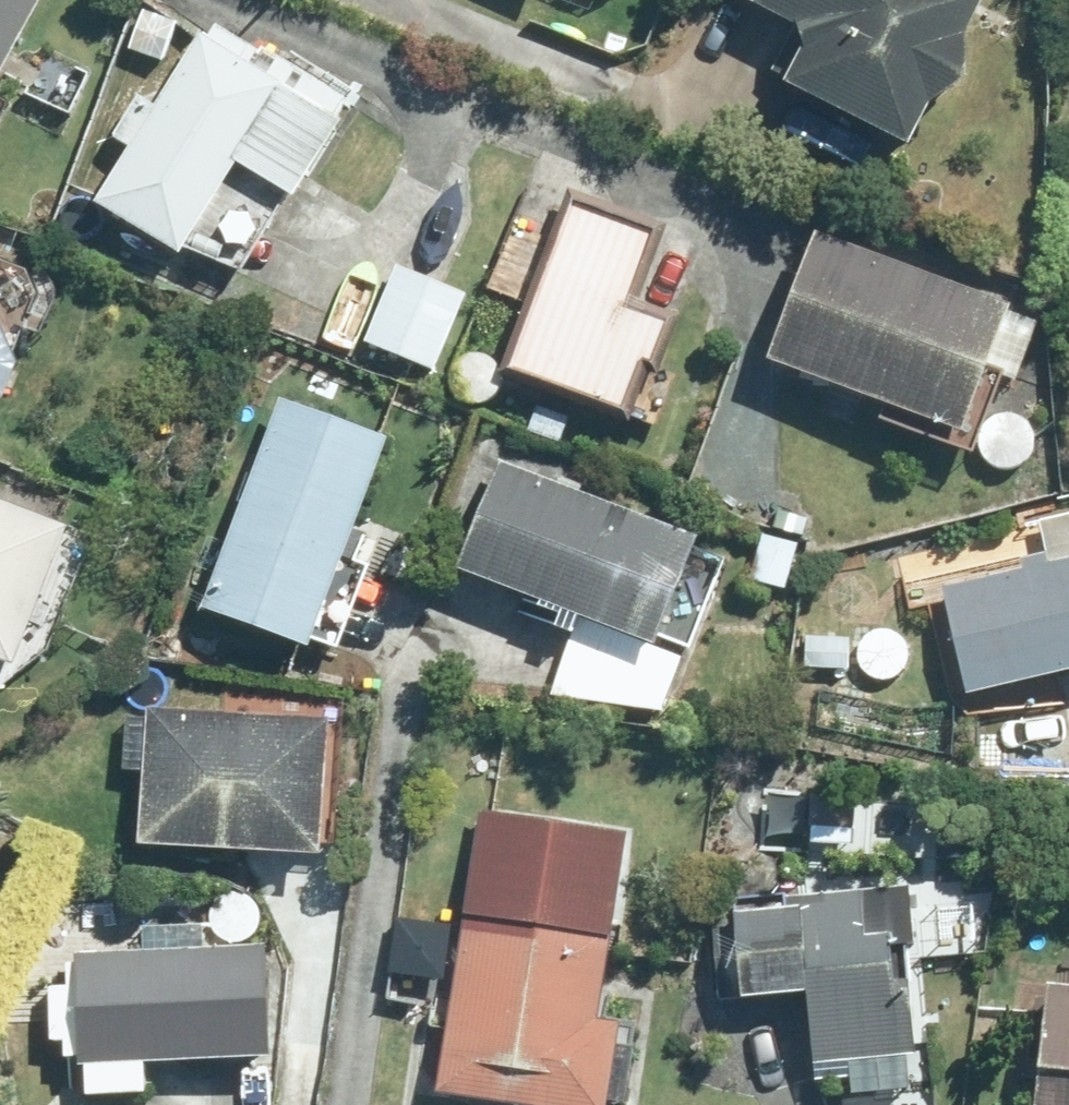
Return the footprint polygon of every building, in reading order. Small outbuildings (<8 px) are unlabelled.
[(40,0),(0,0),(0,71),(40,0)] [(788,15),(780,31),(790,36),(774,71),(898,133),(919,88),(952,65),(953,26),(966,0),(756,0),(788,15)] [(120,125),(135,135),(103,190),(185,240),(188,236),(209,250),(246,189),(224,176),(242,149),(301,185),(345,112),(341,110),(353,92),(348,89),(355,78),(330,63),(324,74),(265,38),(254,55),(245,50),(253,39),(226,21),(218,34),(205,25),(159,99),(143,89),(120,125)] [(577,189),(518,355),(633,396),(651,345),(663,350),(679,307),(639,293),(663,219),(577,189)] [(1020,290),(823,220),(779,344),(787,347),(783,357),(886,394),(885,401),(982,436),(1009,356),(1013,358),(1030,315),(1013,309),(1020,290)] [(401,263),(370,333),(438,362),(468,291),(401,263)] [(0,301),(0,389),(15,382),(25,353),(0,301)] [(284,391),(209,595),(316,634),(320,628),(353,640),(381,561),(346,548),(389,430),(284,391)] [(701,527),(642,504),(649,484),(605,468),(599,489),(502,453),(463,556),(662,631),(701,527)] [(19,653),(70,518),(0,491),(0,646),(19,653)] [(792,506),(787,522),(803,528),(810,512),(792,506)] [(766,529),(753,573),(787,583),(799,540),(766,529)] [(949,578),(972,680),(1068,658),(1068,550),(949,578)] [(807,633),(806,659),(852,662),(852,634),(807,633)] [(127,761),(149,763),(146,830),(327,839),(331,743),(348,743),(350,719),(333,718),(333,709),(152,701),(152,722),(129,719),(127,761)] [(806,890),(807,900),(744,905),(751,984),(813,979),(822,1073),(842,1070),(844,1104),(941,1104),(936,1044),(921,1045),(915,973),(904,974),(901,939),(919,937),(914,881),(806,890)] [(467,923),(445,1082),(604,1104),(611,1104),(612,1088),(634,1092),(642,1039),(620,1035),(624,1014),(601,1011),(616,911),(465,889),(461,922),(467,923)] [(151,1049),(276,1043),(270,937),(207,940),(204,916),(143,920),(144,943),(80,946),(82,977),(52,978),(55,1031),(70,1032),(71,1048),(84,1046),(83,1054),(90,1053),(92,1084),(152,1081),(151,1049)] [(1052,977),(1050,998),(1036,997),(1031,1071),(1046,1072),(1044,1104),(1068,1104),(1068,978),(1052,977)]
